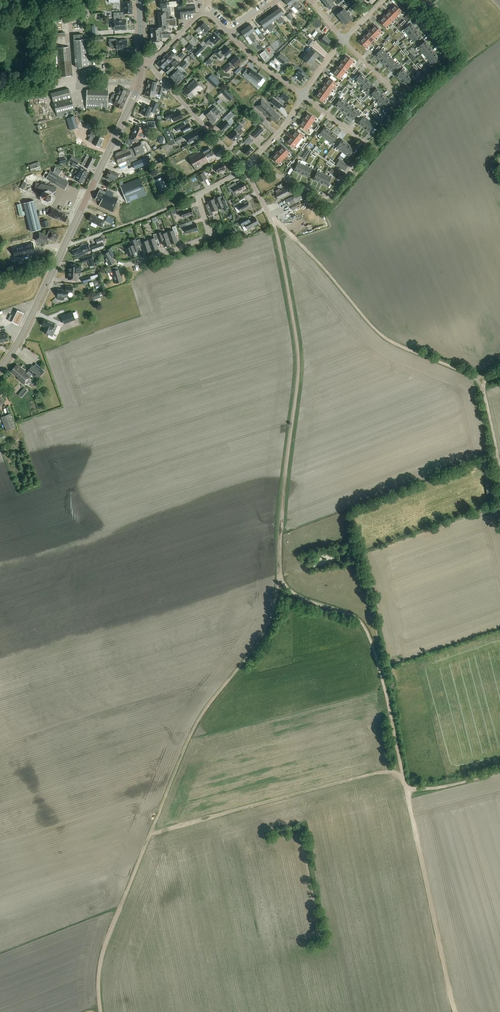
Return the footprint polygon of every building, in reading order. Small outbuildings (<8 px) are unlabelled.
[(166,29),(169,29),(169,25),(176,25),(175,18),(170,19),(170,16),(171,16),(170,6),(177,6),(176,1),(166,2),(166,0),(159,0),(160,8),(163,8),(163,12),(158,13),(160,27),(161,27),(166,27),(166,28),(166,29)] [(298,7),(292,0),(286,0),(284,1),(289,6),(292,4),(296,9),(298,7)] [(326,4),(330,9),(335,5),(333,3),(336,0),(332,0),(326,4)] [(115,13),(115,17),(125,17),(125,14),(133,14),(132,1),(122,2),(123,12),(115,13)] [(182,14),(196,13),(195,5),(183,6),(183,8),(178,9),(178,19),(183,18),(182,14)] [(390,10),(396,17),(400,13),(402,15),(403,13),(395,5),(390,10)] [(344,9),(337,15),(341,20),(350,12),(354,9),(352,6),(348,10),(346,12),(344,9)] [(275,12),(282,22),(285,21),(281,15),(283,13),(280,8),(275,12)] [(393,21),(396,17),(390,10),(384,16),(391,22),(393,24),(394,22),(393,21)] [(280,24),(282,22),(275,12),(270,15),(273,21),(276,19),(280,24)] [(350,12),(341,20),(345,25),(352,19),(349,15),(351,14),(350,12)] [(271,22),(273,21),(270,15),(265,19),(272,29),(275,28),(271,22)] [(388,26),(391,22),(384,16),(379,21),(387,29),(389,27),(388,26)] [(125,17),(114,17),(114,20),(114,30),(127,30),(126,20),(125,20),(125,17)] [(270,31),(272,29),(265,19),(260,22),(264,28),(266,26),(270,31)] [(208,25),(207,25),(204,22),(200,27),(200,26),(196,30),(198,32),(200,34),(203,37),(208,32),(207,31),(210,28),(209,27),(209,26),(208,25)] [(408,36),(416,30),(411,24),(402,31),(403,33),(405,32),(408,36)] [(246,28),(254,39),(256,37),(252,32),(255,30),(251,25),(246,28)] [(375,25),(370,30),(376,37),(380,34),(381,35),(383,33),(375,25)] [(164,29),(166,29),(166,28),(166,27),(161,27),(160,27),(151,28),(151,35),(152,35),(162,34),(162,32),(164,31),(164,29)] [(251,41),(254,39),(246,28),(241,32),(245,37),(248,35),(251,41)] [(364,36),(371,43),(375,39),(376,40),(378,39),(376,37),(370,30),(364,36)] [(416,30),(408,36),(411,40),(410,41),(411,43),(421,36),(416,30)] [(152,35),(151,35),(152,42),(163,41),(162,38),(171,37),(170,33),(162,34),(152,35)] [(326,46),(330,41),(324,36),(323,37),(318,33),(315,37),(318,39),(319,39),(320,40),(320,41),(326,46)] [(76,67),(87,66),(92,66),(89,39),(82,39),(82,34),(73,35),(76,67)] [(212,41),(213,42),(215,44),(220,39),(216,34),(210,40),(210,39),(206,43),(208,45),(212,41)] [(367,46),(371,43),(364,36),(359,41),(367,50),(369,48),(367,46)] [(192,38),(190,40),(188,42),(193,46),(197,43),(192,38)] [(116,49),(127,49),(127,40),(116,40),(116,39),(110,39),(110,47),(116,47),(116,49)] [(422,53),(430,47),(425,41),(416,49),(418,51),(419,49),(422,53)] [(200,44),(199,45),(195,49),(192,52),(196,56),(199,52),(198,51),(203,47),(200,44)] [(187,50),(190,53),(195,49),(191,45),(187,50)] [(70,47),(56,48),(59,77),(73,76),(70,47)] [(228,47),(222,52),(219,49),(214,53),(220,59),(224,55),(227,58),(230,55),(229,54),(232,51),(228,47)] [(375,55),(380,61),(387,54),(383,50),(385,49),(383,47),(375,55)] [(430,47),(422,53),(426,57),(424,59),(426,61),(427,59),(435,53),(430,47)] [(307,54),(315,60),(319,54),(311,48),(308,52),(307,51),(305,53),(307,54)] [(175,54),(171,50),(158,63),(163,68),(173,58),(172,57),(175,54)] [(264,51),(260,54),(265,61),(269,57),(264,51)] [(385,66),(392,59),(389,56),(390,54),(388,52),(387,54),(380,61),(385,66)] [(288,59),(281,53),(276,59),(283,65),(288,59)] [(303,60),(310,66),(315,60),(307,54),(305,53),(304,55),(305,56),(303,60)] [(435,53),(427,59),(430,63),(429,64),(430,66),(439,59),(435,53)] [(341,61),(349,67),(352,63),(354,64),(355,62),(346,55),(341,61)] [(231,61),(226,66),(223,68),(227,72),(232,67),(231,66),(233,64),(235,66),(238,63),(240,63),(241,62),(240,61),(241,60),(237,56),(231,61)] [(392,59),(385,66),(391,71),(395,67),(399,63),(397,61),(396,63),(392,59)] [(175,60),(171,64),(165,70),(168,73),(175,67),(179,64),(175,60)] [(184,69),(188,64),(184,60),(179,64),(184,69)] [(346,71),(349,67),(341,61),(337,67),(344,73),(346,74),(348,72),(346,71)] [(296,79),(296,78),(300,81),(304,76),(298,71),(299,70),(296,67),(297,67),(294,65),(291,69),(296,73),(294,76),(295,77),(294,77),(296,79)] [(430,71),(426,66),(421,70),(426,75),(430,71)] [(342,77),(344,73),(337,67),(332,73),(342,80),(343,78),(342,77)] [(401,81),(407,74),(404,71),(405,69),(404,67),(395,76),(401,81)] [(179,69),(177,70),(171,76),(177,83),(185,76),(179,69)] [(243,74),(257,85),(259,82),(263,78),(252,69),(250,71),(247,69),(243,74)] [(220,82),(218,80),(212,74),(206,79),(215,88),(220,82)] [(360,86),(366,79),(361,74),(353,82),(355,84),(356,82),(360,86)] [(407,74),(401,81),(406,87),(414,78),(413,76),(411,78),(407,74)] [(422,76),(414,82),(417,86),(425,79),(422,76)] [(324,84),(332,90),(335,86),(337,87),(338,85),(329,78),(324,84)] [(195,79),(188,86),(183,90),(191,99),(203,88),(195,79)] [(366,79),(360,86),(363,90),(362,91),(364,93),(372,85),(366,79)] [(155,91),(162,92),(163,88),(156,86),(157,82),(148,81),(146,89),(155,91)] [(320,90),(327,96),(330,92),(332,93),(334,91),(332,90),(324,84),(320,90)] [(113,105),(122,109),(130,91),(121,87),(117,95),(115,94),(114,96),(112,95),(109,102),(114,104),(113,105)] [(63,112),(74,109),(69,88),(51,93),(57,116),(64,114),(63,112)] [(162,95),(162,92),(155,91),(146,89),(145,95),(155,97),(156,94),(162,95)] [(226,89),(222,93),(230,101),(234,97),(226,89)] [(375,101),(382,94),(376,89),(368,97),(370,99),(371,97),(375,101)] [(107,107),(108,93),(108,90),(86,90),(85,109),(101,109),(101,107),(107,107)] [(324,100),(327,96),(320,90),(315,96),(325,103),(326,101),(324,100)] [(281,102),(283,100),(286,102),(289,98),(283,93),(281,95),(279,94),(276,97),(281,102)] [(380,106),(387,99),(382,94),(375,101),(373,102),(375,104),(377,103),(380,106)] [(342,97),(335,106),(341,110),(347,103),(343,100),(344,98),(342,97)] [(279,109),(283,105),(273,98),(270,102),(279,109)] [(387,99),(380,106),(384,110),(383,111),(384,113),(393,105),(387,99)] [(275,112),(271,108),(262,100),(255,107),(261,112),(262,111),(265,114),(264,115),(268,118),(269,116),(275,122),(280,117),(275,112)] [(351,106),(347,103),(341,110),(347,115),(353,108),(354,106),(352,104),(351,106)] [(157,108),(158,106),(152,104),(151,107),(145,105),(143,111),(142,111),(141,114),(148,117),(151,111),(155,113),(157,108)] [(213,109),(206,115),(210,120),(209,121),(213,125),(221,118),(218,115),(221,112),(216,106),(213,109)] [(353,108),(347,115),(353,120),(356,115),(360,111),(358,109),(357,111),(353,108)] [(254,109),(251,111),(262,122),(265,119),(254,109)] [(171,111),(165,113),(167,119),(172,117),(174,121),(183,118),(180,110),(172,114),(171,111)] [(318,119),(308,113),(304,119),(313,124),(316,120),(317,121),(318,119)] [(364,128),(369,121),(365,118),(367,116),(365,114),(357,124),(364,128)] [(227,122),(230,119),(227,115),(222,120),(224,122),(220,126),(225,132),(231,125),(227,122)] [(74,116),(66,119),(70,130),(78,128),(74,116)] [(384,125),(385,123),(378,117),(376,119),(382,125),(383,124),(384,125)] [(81,119),(79,124),(92,129),(94,124),(81,119)] [(304,119),(300,125),(310,131),(311,130),(310,129),(313,124),(304,119)] [(369,121),(364,128),(370,133),(377,124),(375,122),(373,124),(369,121)] [(185,125),(184,123),(175,127),(177,132),(182,130),(184,133),(192,129),(189,123),(185,125)] [(233,130),(234,130),(229,136),(234,141),(240,135),(242,133),(239,130),(243,127),(239,124),(233,130)] [(143,138),(144,134),(142,133),(144,129),(136,126),(130,140),(127,138),(125,143),(131,146),(133,141),(137,143),(138,142),(139,139),(140,140),(141,137),(143,138)] [(325,140),(331,132),(326,128),(318,137),(320,138),(321,137),(325,140)] [(164,131),(166,134),(169,142),(174,140),(169,129),(164,131)] [(102,145),(101,143),(103,139),(96,136),(97,133),(91,130),(88,136),(90,137),(88,141),(92,143),(100,147),(100,146),(101,146),(102,145)] [(305,138),(296,130),(292,136),(299,142),(303,138),(304,139),(305,138)] [(197,140),(196,139),(200,137),(197,132),(187,137),(190,144),(197,140)] [(330,146),(337,137),(331,132),(325,140),(329,143),(328,145),(330,146)] [(292,136),(287,141),(296,149),(297,147),(296,146),(299,142),(292,136)] [(248,156),(254,150),(249,145),(250,144),(247,140),(244,142),(247,146),(242,150),(248,156)] [(342,153),(348,146),(342,141),(335,150),(337,151),(338,150),(342,153)] [(132,149),(129,149),(129,148),(116,153),(116,154),(117,157),(116,157),(118,159),(116,160),(118,164),(125,162),(126,164),(137,160),(135,156),(145,153),(141,143),(131,147),(132,149)] [(291,155),(282,146),(277,152),(285,159),(288,155),(289,156),(291,155)] [(346,159),(354,150),(348,146),(342,153),(346,157),(345,158),(346,159)] [(189,157),(194,167),(195,169),(209,162),(207,158),(213,155),(210,148),(203,151),(202,150),(189,157)] [(308,150),(306,148),(304,150),(302,152),(300,156),(304,159),(310,151),(308,150)] [(277,152),(272,157),(281,165),(282,163),(281,162),(285,159),(277,152)] [(92,170),(93,167),(92,166),(95,159),(87,155),(82,165),(92,170)] [(72,156),(69,161),(77,165),(80,160),(72,156)] [(133,163),(135,169),(150,163),(147,157),(133,163)] [(301,174),(306,164),(301,162),(302,161),(300,160),(295,170),(301,174)] [(335,166),(345,171),(348,165),(339,160),(338,161),(335,166)] [(41,169),(39,162),(29,165),(31,172),(41,169)] [(215,166),(218,173),(226,169),(222,162),(215,166)] [(89,172),(73,163),(72,165),(75,167),(78,169),(77,171),(76,170),(74,173),(76,174),(73,179),(82,184),(89,172)] [(308,177),(313,166),(311,165),(310,167),(306,164),(301,174),(308,177)] [(55,167),(52,172),(59,176),(62,171),(55,167)] [(320,182),(324,173),(319,171),(320,170),(318,169),(313,179),(320,182)] [(114,181),(115,178),(116,177),(118,178),(119,175),(119,174),(116,173),(115,173),(109,170),(105,178),(112,182),(113,180),(114,181)] [(65,190),(69,183),(50,171),(46,178),(65,190)] [(198,176),(200,181),(201,182),(207,179),(206,177),(204,172),(198,176)] [(326,185),(331,175),(330,174),(329,175),(324,173),(320,182),(326,185)] [(159,193),(167,189),(162,177),(154,181),(159,193)] [(140,178),(122,185),(120,186),(127,203),(146,195),(140,178)] [(29,184),(24,181),(20,188),(25,191),(29,184)] [(35,183),(34,191),(45,193),(47,192),(51,194),(51,195),(55,195),(56,187),(35,183)] [(239,194),(239,192),(246,188),(243,183),(235,186),(234,184),(227,187),(230,192),(231,192),(234,197),(239,194)] [(278,200),(289,195),(285,188),(282,190),(280,191),(278,188),(275,190),(277,194),(276,195),(278,200)] [(112,196),(113,194),(106,191),(105,192),(100,189),(95,199),(101,202),(99,206),(112,212),(118,199),(112,196)] [(47,203),(51,201),(52,198),(51,195),(51,194),(47,192),(45,193),(43,194),(42,197),(44,201),(47,203)] [(289,207),(303,199),(300,193),(292,197),(292,196),(285,200),(289,207)] [(214,199),(218,209),(223,207),(224,210),(229,208),(225,199),(222,200),(221,196),(214,199)] [(212,212),(218,209),(214,199),(208,202),(210,208),(207,209),(210,216),(213,215),(212,212)] [(31,232),(41,229),(34,201),(24,203),(31,232)] [(241,212),(250,207),(247,201),(241,204),(239,201),(233,205),(234,208),(237,206),(241,212)] [(67,216),(58,212),(59,211),(51,207),(50,209),(48,208),(47,211),(49,212),(48,215),(57,219),(65,222),(67,216)] [(178,216),(182,215),(183,218),(193,215),(191,208),(183,211),(182,208),(176,209),(177,213),(178,216)] [(91,214),(88,221),(92,222),(90,225),(96,228),(97,225),(98,225),(97,225),(102,227),(104,223),(105,221),(101,219),(91,214)] [(112,224),(114,219),(108,216),(105,221),(112,224)] [(248,217),(245,219),(240,222),(242,227),(245,225),(248,229),(258,223),(255,217),(250,220),(248,217)] [(186,234),(198,230),(196,223),(187,226),(186,223),(179,225),(180,229),(184,227),(186,234)] [(167,232),(171,244),(177,242),(174,233),(177,232),(175,226),(172,227),(173,230),(167,232)] [(40,231),(37,240),(47,244),(49,238),(58,241),(61,234),(50,230),(48,234),(40,231)] [(159,242),(162,241),(164,246),(171,244),(167,232),(163,234),(162,232),(157,234),(158,239),(159,242)] [(155,240),(158,239),(157,234),(153,235),(154,238),(148,240),(151,251),(158,248),(155,240)] [(128,255),(130,254),(131,257),(138,255),(136,251),(139,250),(136,239),(130,241),(131,246),(128,247),(128,248),(126,249),(128,255)] [(151,251),(148,240),(141,242),(140,239),(137,240),(139,246),(142,245),(145,253),(151,251)] [(20,248),(12,250),(14,257),(27,254),(27,256),(28,256),(27,254),(35,252),(33,243),(20,247),(20,248)] [(103,243),(100,244),(91,248),(92,253),(105,248),(103,243)] [(85,253),(90,251),(88,244),(80,246),(81,247),(72,251),(74,255),(75,255),(76,258),(86,254),(85,253)] [(114,253),(111,248),(105,251),(106,253),(103,255),(109,265),(115,262),(111,255),(114,253)] [(0,255),(0,270),(9,267),(4,254),(0,255)] [(92,256),(90,256),(82,258),(83,262),(88,261),(89,266),(94,265),(92,256)] [(81,273),(81,266),(79,266),(79,265),(69,264),(69,272),(78,273),(78,272),(81,273)] [(116,283),(122,281),(119,270),(115,271),(114,268),(106,270),(107,274),(112,272),(116,283)] [(77,280),(78,273),(69,272),(68,279),(77,280)] [(99,278),(97,275),(90,277),(90,276),(82,278),(83,283),(99,278)] [(58,289),(57,297),(58,297),(57,300),(58,300),(63,301),(64,300),(64,297),(67,297),(68,292),(72,293),(73,287),(66,286),(66,290),(58,289)] [(18,324),(24,312),(17,309),(12,321),(18,324)] [(60,317),(63,325),(74,321),(71,313),(60,317)] [(51,329),(52,330),(54,324),(44,320),(42,325),(46,327),(44,333),(48,335),(51,329)] [(8,341),(8,334),(4,334),(4,333),(0,334),(0,342),(8,341)] [(24,384),(31,377),(32,375),(33,375),(38,380),(45,372),(40,367),(38,370),(32,365),(28,371),(29,372),(27,374),(23,370),(16,365),(11,371),(18,377),(17,379),(24,384)] [(23,397),(30,390),(26,386),(19,393),(23,397)] [(6,431),(16,428),(11,414),(1,417),(6,431)] [(494,481),(487,482),(489,497),(496,496),(494,481)]
